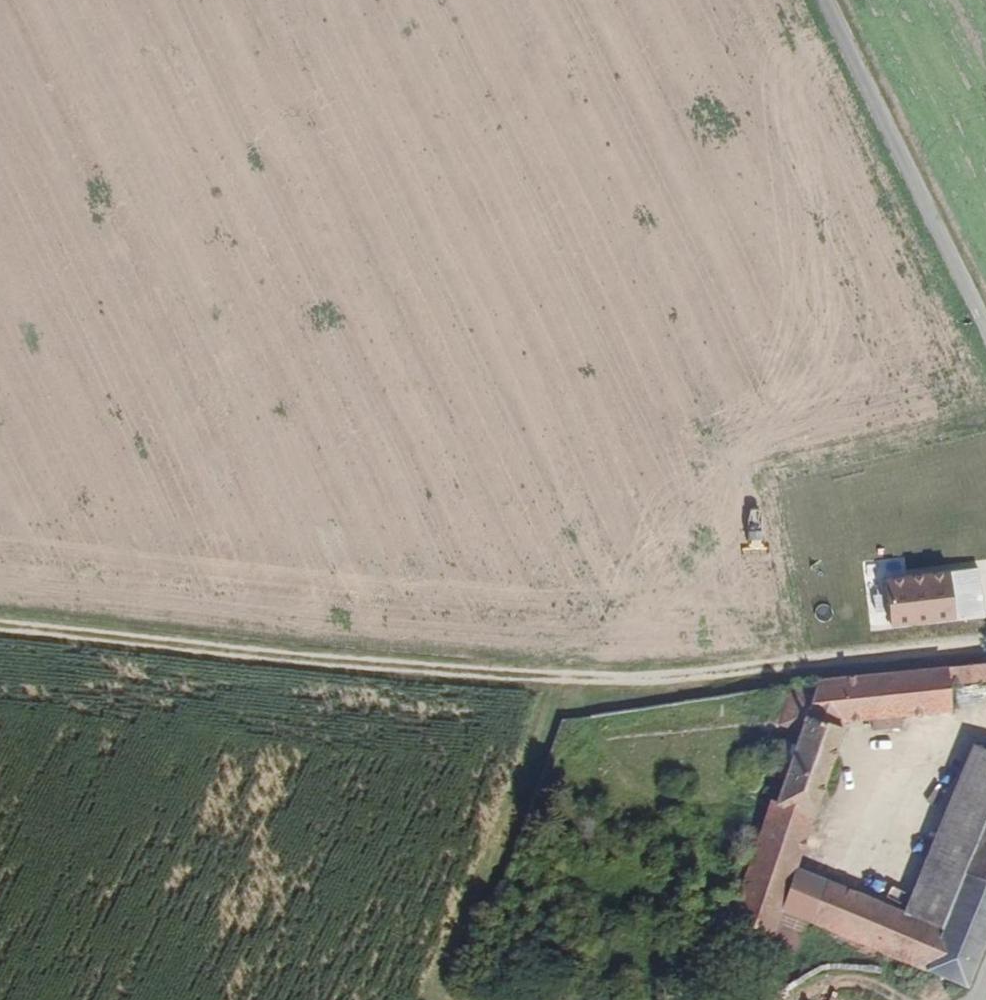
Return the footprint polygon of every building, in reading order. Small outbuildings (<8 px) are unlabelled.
[(958,616),(951,569),(884,580),(891,626),(958,616)] [(848,726),(955,716),(953,688),(985,686),(985,665),(790,681),(780,720),(802,725),(778,801),(818,816),(848,726)] [(985,827),(985,749),(974,744),(904,912),(944,929),(985,827)] [(798,869),(818,816),(778,801),(774,799),(753,851),(798,869)] [(944,929),(904,912),(828,881),(811,924),(968,989),(985,944),(985,827),(944,929)] [(781,912),(798,869),(753,851),(724,925),(799,954),(811,924),(781,912)] [(811,924),(828,881),(798,869),(781,912),(811,924)]
